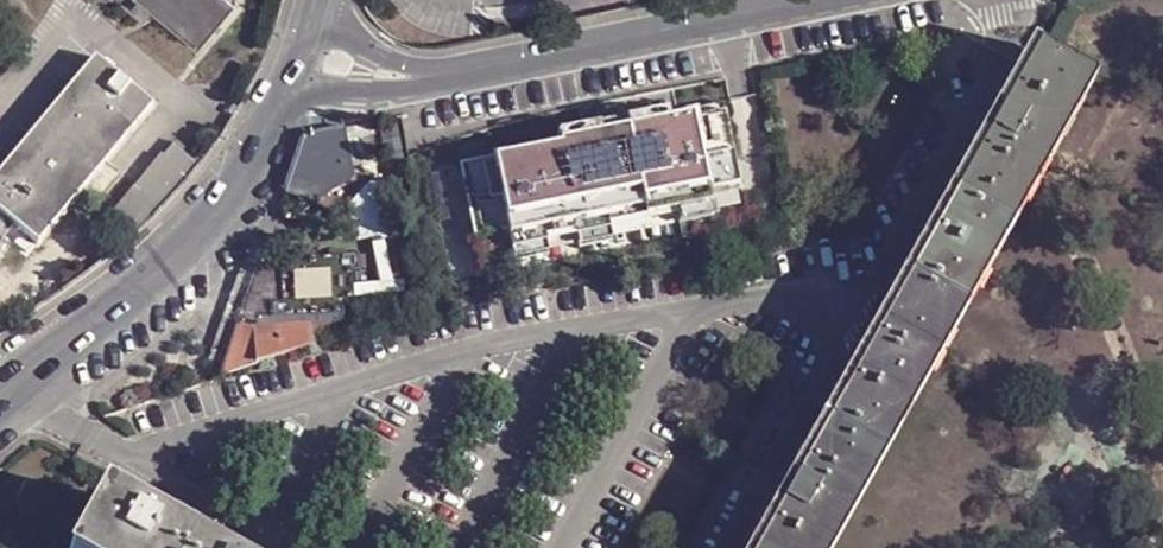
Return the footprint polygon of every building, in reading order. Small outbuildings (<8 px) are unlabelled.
[(201,49),(239,5),(232,0),(143,0),(201,49)] [(759,547),(828,547),(1090,80),(1037,50),(759,547)] [(11,229),(17,223),(38,242),(84,186),(107,159),(153,102),(95,55),(0,170),(0,243),(11,229)] [(494,160),(459,166),(478,265),(546,252),(545,247),(543,237),(574,231),(577,242),(577,246),(610,240),(610,236),(608,226),(676,212),(678,222),(681,241),(763,225),(757,195),(741,198),(723,106),(557,138),(560,150),(527,156),(503,161),(494,162),(494,160)] [(354,175),(343,129),(315,134),(308,138),(302,144),(285,193),(313,203),(354,175)] [(106,243),(123,221),(134,232),(146,226),(200,160),(176,140),(161,158),(159,155),(113,213),(111,212),(94,234),(106,243)] [(525,145),(501,149),(503,161),(527,156),(525,145)] [(107,159),(84,186),(96,198),(120,171),(107,159)] [(676,212),(608,226),(610,236),(678,222),(676,212)] [(0,285),(4,290),(36,252),(11,229),(0,243),(0,284),(0,285)] [(574,231),(543,237),(545,247),(577,242),(574,231)] [(309,322),(253,331),(258,361),(314,352),(309,322)] [(227,366),(250,369),(255,329),(232,326),(227,366)] [(103,496),(74,547),(197,547),(103,496)]
